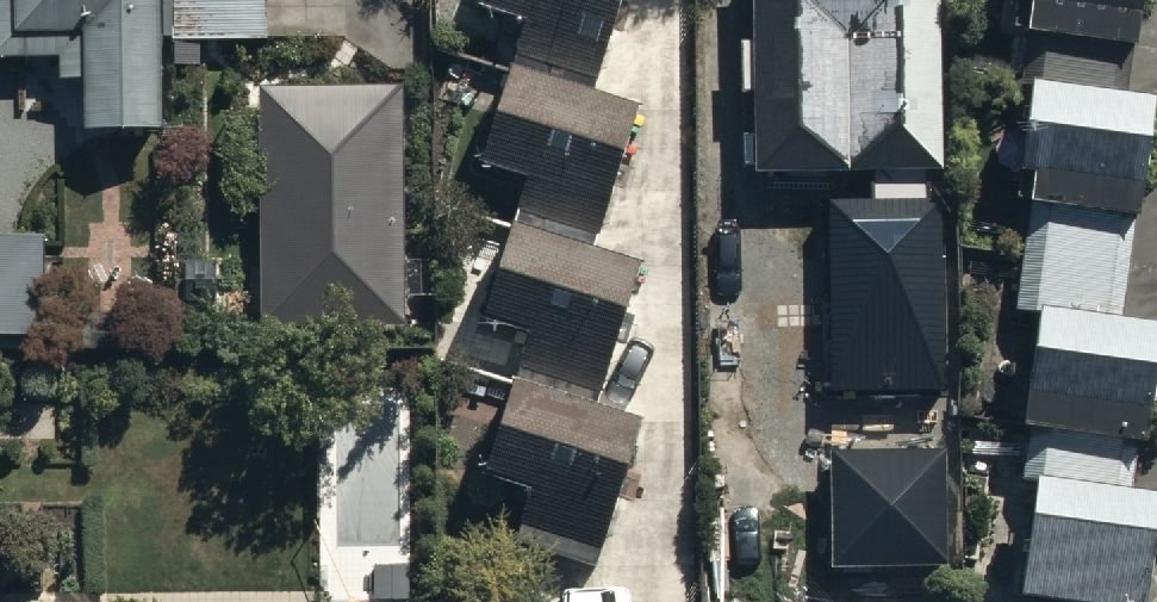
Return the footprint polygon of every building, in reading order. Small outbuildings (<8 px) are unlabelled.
[(156,0),(0,0),(0,55),(53,54),(54,70),(80,70),(81,125),(159,123),(156,0)] [(171,32),(264,30),(264,0),(170,0),(171,32)] [(522,11),(478,149),(520,162),(474,305),(524,321),(480,461),(528,476),(508,538),(518,541),(508,572),(560,588),(571,554),(586,559),(634,407),(590,393),(635,252),(588,238),(633,96),(592,83),(618,0),(488,0),(522,11)] [(934,0),(747,0),(748,32),(735,32),(736,83),(750,83),(751,161),(937,158),(934,0)] [(1007,159),(1029,162),(1012,304),(1031,307),(1018,415),(1027,416),(1021,472),(1029,473),(1016,582),(1136,597),(1150,480),(1125,477),(1145,309),(1117,306),(1144,84),(1122,81),(1131,0),(1026,0),(1007,159)] [(399,82),(257,83),(258,328),(400,326),(399,82)] [(829,198),(831,387),(952,386),(949,197),(829,198)] [(42,324),(41,224),(0,225),(0,324),(42,324)] [(831,451),(833,563),(951,561),(949,448),(831,451)]
